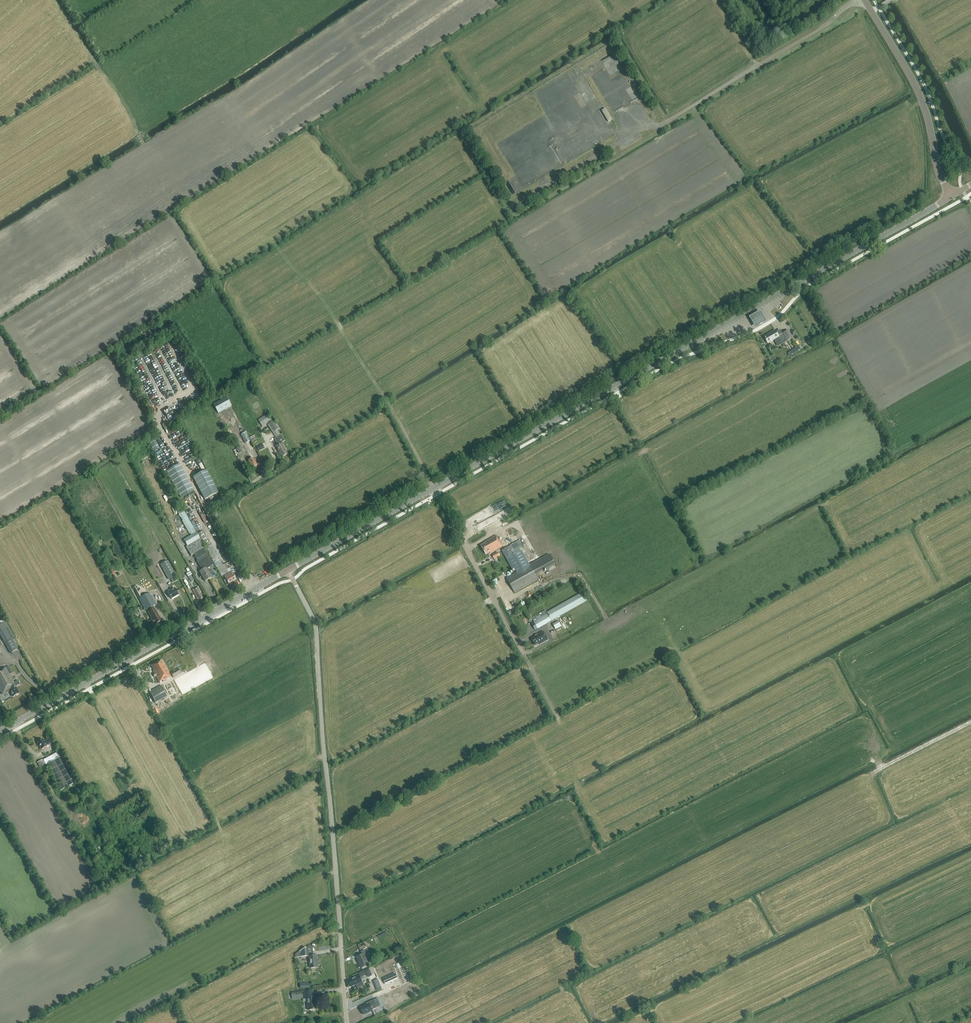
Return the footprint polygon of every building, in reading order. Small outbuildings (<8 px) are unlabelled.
[(611,121),(605,110),(601,113),(608,123),(611,121)] [(760,311),(749,318),(755,329),(767,322),(760,311)] [(152,335),(150,330),(142,334),(145,339),(152,335)] [(788,344),(787,342),(783,334),(778,337),(775,330),(764,337),(767,344),(778,338),(782,344),(784,343),(786,345),(788,344)] [(789,331),(783,334),(787,342),(793,338),(789,331)] [(262,426),(272,421),(268,414),(258,420),(262,426)] [(170,426),(167,421),(162,424),(165,429),(170,426)] [(275,438),(280,435),(277,430),(279,429),(274,421),(267,425),(272,433),(275,438)] [(246,444),(250,442),(245,433),(241,435),(246,444)] [(160,449),(154,439),(149,441),(155,452),(160,449)] [(283,456),(287,454),(285,450),(286,450),(282,442),(275,446),(281,455),(282,455),(283,456)] [(253,455),(250,456),(249,454),(245,456),(247,458),(246,459),(247,462),(249,461),(252,468),(258,465),(254,458),(255,458),(253,455)] [(166,471),(180,498),(194,490),(180,464),(166,471)] [(193,477),(205,500),(218,493),(206,470),(193,477)] [(209,554),(200,539),(184,512),(182,510),(178,512),(179,515),(190,536),(184,540),(187,546),(186,547),(191,556),(194,554),(197,560),(197,561),(202,570),(200,572),(205,581),(211,577),(206,568),(213,564),(208,555),(209,554)] [(202,510),(199,512),(204,522),(207,521),(202,510)] [(211,544),(203,531),(198,534),(205,547),(211,544)] [(491,553),(503,546),(499,539),(498,539),(497,536),(485,542),(485,543),(481,546),(486,555),(490,552),(491,553)] [(538,580),(535,575),(530,565),(525,568),(523,565),(531,560),(519,541),(515,543),(518,548),(512,551),(510,546),(501,552),(512,571),(514,569),(517,573),(507,579),(515,593),(538,580)] [(224,573),(226,575),(224,576),(229,584),(236,579),(231,571),(225,563),(223,565),(211,544),(206,548),(220,573),(222,572),(223,573),(224,573)] [(535,575),(555,564),(549,554),(530,565),(535,575)] [(176,576),(167,560),(160,564),(169,580),(176,576)] [(114,573),(122,568),(121,567),(120,567),(119,564),(110,569),(115,578),(116,577),(114,573)] [(144,593),(143,594),(139,588),(138,588),(137,585),(133,588),(145,610),(147,610),(148,612),(152,620),(149,621),(151,625),(154,623),(155,625),(162,621),(154,608),(153,606),(156,605),(149,593),(145,595),(144,593)] [(199,600),(203,598),(200,593),(201,592),(198,587),(192,590),(197,599),(199,599),(199,600)] [(167,592),(172,599),(179,595),(174,588),(167,592)] [(552,621),(587,601),(582,593),(547,613),(548,613),(534,621),(538,629),(552,621)] [(0,621),(0,635),(5,643),(8,648),(10,653),(12,652),(10,647),(13,645),(10,640),(15,638),(6,621),(4,619),(0,621)] [(540,644),(547,640),(546,638),(546,637),(543,631),(536,635),(536,636),(531,639),(535,646),(540,643),(540,644)] [(171,676),(164,664),(163,664),(161,660),(151,665),(154,671),(153,671),(154,672),(151,674),(153,676),(155,675),(159,682),(163,680),(163,681),(171,676)] [(20,684),(18,681),(14,683),(9,674),(11,673),(8,666),(2,669),(0,670),(0,691),(2,695),(9,691),(11,693),(13,697),(19,693),(17,690),(17,689),(16,686),(20,684)] [(181,674),(178,669),(171,673),(173,678),(181,674)] [(167,696),(161,686),(149,692),(155,703),(167,696)] [(173,687),(168,690),(171,697),(173,696),(177,694),(173,687)] [(46,746),(52,742),(50,739),(44,742),(43,739),(38,742),(41,749),(47,746),(46,746)] [(76,782),(62,755),(46,764),(60,791),(76,782)] [(49,773),(45,765),(42,760),(37,762),(44,775),(49,773)] [(305,948),(299,952),(295,954),(296,957),(307,956),(307,948),(305,948)] [(364,954),(369,952),(368,949),(361,952),(362,955),(356,957),(361,968),(368,964),(364,954)] [(310,968),(318,967),(317,955),(309,956),(310,968)] [(359,976),(349,981),(351,986),(356,984),(357,986),(362,983),(361,980),(370,976),(371,975),(370,971),(369,969),(359,973),(360,976),(359,976)] [(303,999),(303,991),(291,992),(292,1000),(303,999)] [(308,1010),(317,1009),(315,997),(314,997),(313,991),(305,991),(305,998),(307,998),(308,1010)] [(403,1001),(407,998),(401,991),(398,994),(403,1001)] [(367,1005),(360,1008),(363,1015),(372,1011),(372,1010),(378,1007),(374,1000),(367,1003),(367,1005)]
